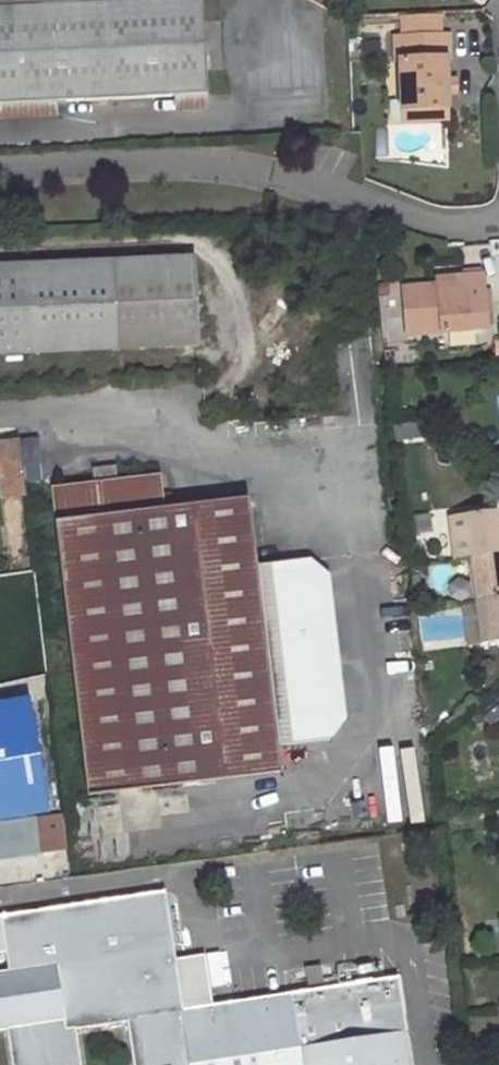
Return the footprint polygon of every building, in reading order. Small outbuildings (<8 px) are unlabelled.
[(204,24),(203,0),(0,0),(0,104),(208,95),(204,24)] [(430,41),(429,19),(400,21),(401,42),(430,41)] [(401,76),(433,74),(433,66),(439,65),(438,40),(430,41),(393,42),(395,67),(401,67),(401,76)] [(404,112),(436,111),(435,97),(434,84),(433,74),(401,76),(404,112)] [(434,84),(435,97),(446,97),(446,90),(445,84),(434,84)] [(436,111),(404,112),(404,125),(436,123),(436,111)] [(0,267),(0,354),(195,346),(192,259),(0,267)] [(459,287),(435,289),(402,291),(405,337),(483,332),(479,277),(459,278),(459,287)] [(435,289),(459,287),(459,278),(434,280),(435,289)] [(0,442),(0,499),(24,496),(18,440),(0,442)] [(36,440),(22,442),(25,465),(39,464),(36,440)] [(114,468),(92,470),(94,483),(50,488),(87,797),(280,774),(276,747),(255,566),(247,499),(162,510),(158,476),(115,480),(114,468)] [(449,516),(454,559),(469,557),(498,553),(498,531),(498,532),(495,510),(449,516)] [(469,557),(475,601),(498,597),(498,553),(469,557)] [(255,566),(276,747),(327,740),(343,718),(327,577),(307,560),(255,566)] [(475,601),(481,643),(498,641),(498,597),(475,601)] [(0,822),(0,858),(37,853),(32,818),(0,822)] [(0,970),(0,1030),(7,1029),(13,1064),(413,1064),(400,975),(184,1010),(166,891),(0,919),(0,920),(8,969),(0,970)]
